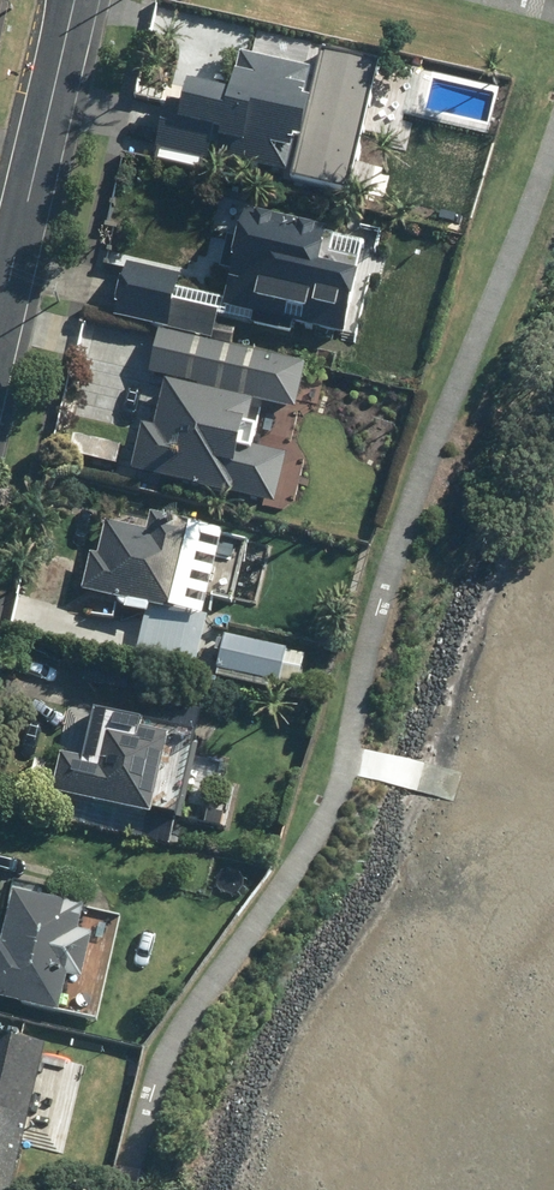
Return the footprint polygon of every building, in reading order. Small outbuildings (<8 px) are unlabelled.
[(182,40),(156,145),(279,176),(305,71),(182,40)] [(358,240),(237,217),(219,309),(340,333),(358,240)] [(121,265),(109,320),(164,332),(176,277),(121,265)] [(301,367),(153,334),(143,378),(291,411),(301,367)] [(251,406),(160,386),(151,425),(140,422),(127,472),(270,508),(283,459),(242,448),(251,406)] [(100,507),(79,592),(163,613),(184,528),(100,507)] [(222,637),(214,669),(277,684),(285,652),(222,637)] [(67,718),(48,798),(146,821),(165,742),(67,718)] [(0,938),(0,1002),(55,1016),(80,916),(10,898),(0,938)] [(0,1038),(0,1189),(10,1189),(43,1048),(0,1038)]
